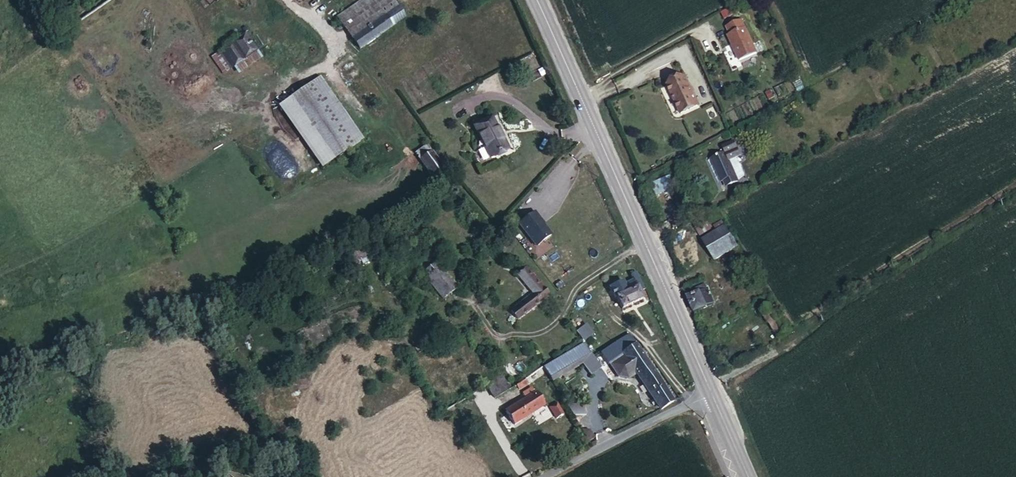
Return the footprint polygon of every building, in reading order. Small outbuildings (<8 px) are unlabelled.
[(349,34),(395,2),(394,0),(362,0),(338,17),(349,34)] [(395,2),(349,34),(360,50),(405,17),(395,2)] [(728,36),(740,61),(757,53),(742,20),(727,27),(731,35),(728,36)] [(246,32),(211,57),(224,75),(234,69),(239,75),(263,58),(246,32)] [(737,57),(729,60),(732,69),(740,67),(737,57)] [(698,102),(686,77),(668,86),(680,112),(698,102)] [(361,142),(318,79),(280,105),(323,168),(361,142)] [(771,90),(766,93),(769,100),(775,97),(771,90)] [(698,102),(680,112),(681,115),(699,106),(698,102)] [(762,116),(755,119),(758,124),(765,121),(762,116)] [(491,118),(475,126),(491,157),(507,149),(491,118)] [(725,153),(712,159),(722,182),(724,181),(730,178),(733,184),(739,182),(729,161),(741,155),(735,141),(723,147),(725,153)] [(450,175),(427,144),(415,153),(437,184),(450,175)] [(670,175),(651,184),(656,196),(675,186),(670,175)] [(730,178),(724,181),(727,187),(733,184),(730,178)] [(535,212),(519,225),(532,241),(536,247),(551,235),(539,220),(540,219),(535,212)] [(711,229),(706,219),(694,225),(700,236),(711,229)] [(723,221),(715,226),(718,231),(725,226),(723,221)] [(738,246),(725,226),(718,231),(703,241),(715,260),(738,246)] [(418,267),(444,299),(457,290),(436,264),(432,267),(426,260),(418,267)] [(533,294),(512,311),(518,319),(549,295),(528,269),(519,276),(533,294)] [(620,303),(623,308),(644,298),(640,291),(645,289),(640,280),(636,282),(634,280),(613,290),(620,303)] [(705,284),(689,291),(691,296),(688,298),(695,313),(698,312),(714,305),(711,298),(705,284)] [(719,295),(711,298),(714,305),(722,301),(719,295)] [(791,330),(775,307),(763,315),(779,339),(791,330)] [(251,334),(241,338),(246,351),(256,347),(251,334)] [(625,353),(636,345),(629,335),(601,354),(609,365),(610,364),(625,353)] [(543,367),(551,380),(561,374),(565,378),(574,372),(572,368),(581,362),(591,355),(583,343),(543,367)] [(674,401),(636,345),(625,353),(637,373),(661,410),(674,401)] [(637,373),(625,353),(610,364),(618,377),(629,379),(637,373)] [(591,355),(581,362),(591,375),(601,368),(591,355)] [(503,377),(488,386),(495,398),(510,389),(503,377)] [(529,383),(526,380),(517,386),(519,389),(529,383)] [(523,393),(527,399),(535,393),(531,388),(523,393)] [(535,393),(527,399),(506,412),(514,425),(545,405),(537,392),(535,393)] [(557,404),(550,408),(557,418),(563,415),(557,404)] [(581,405),(567,405),(573,415),(586,415),(581,405)] [(590,430),(583,430),(589,440),(595,437),(590,430)]
